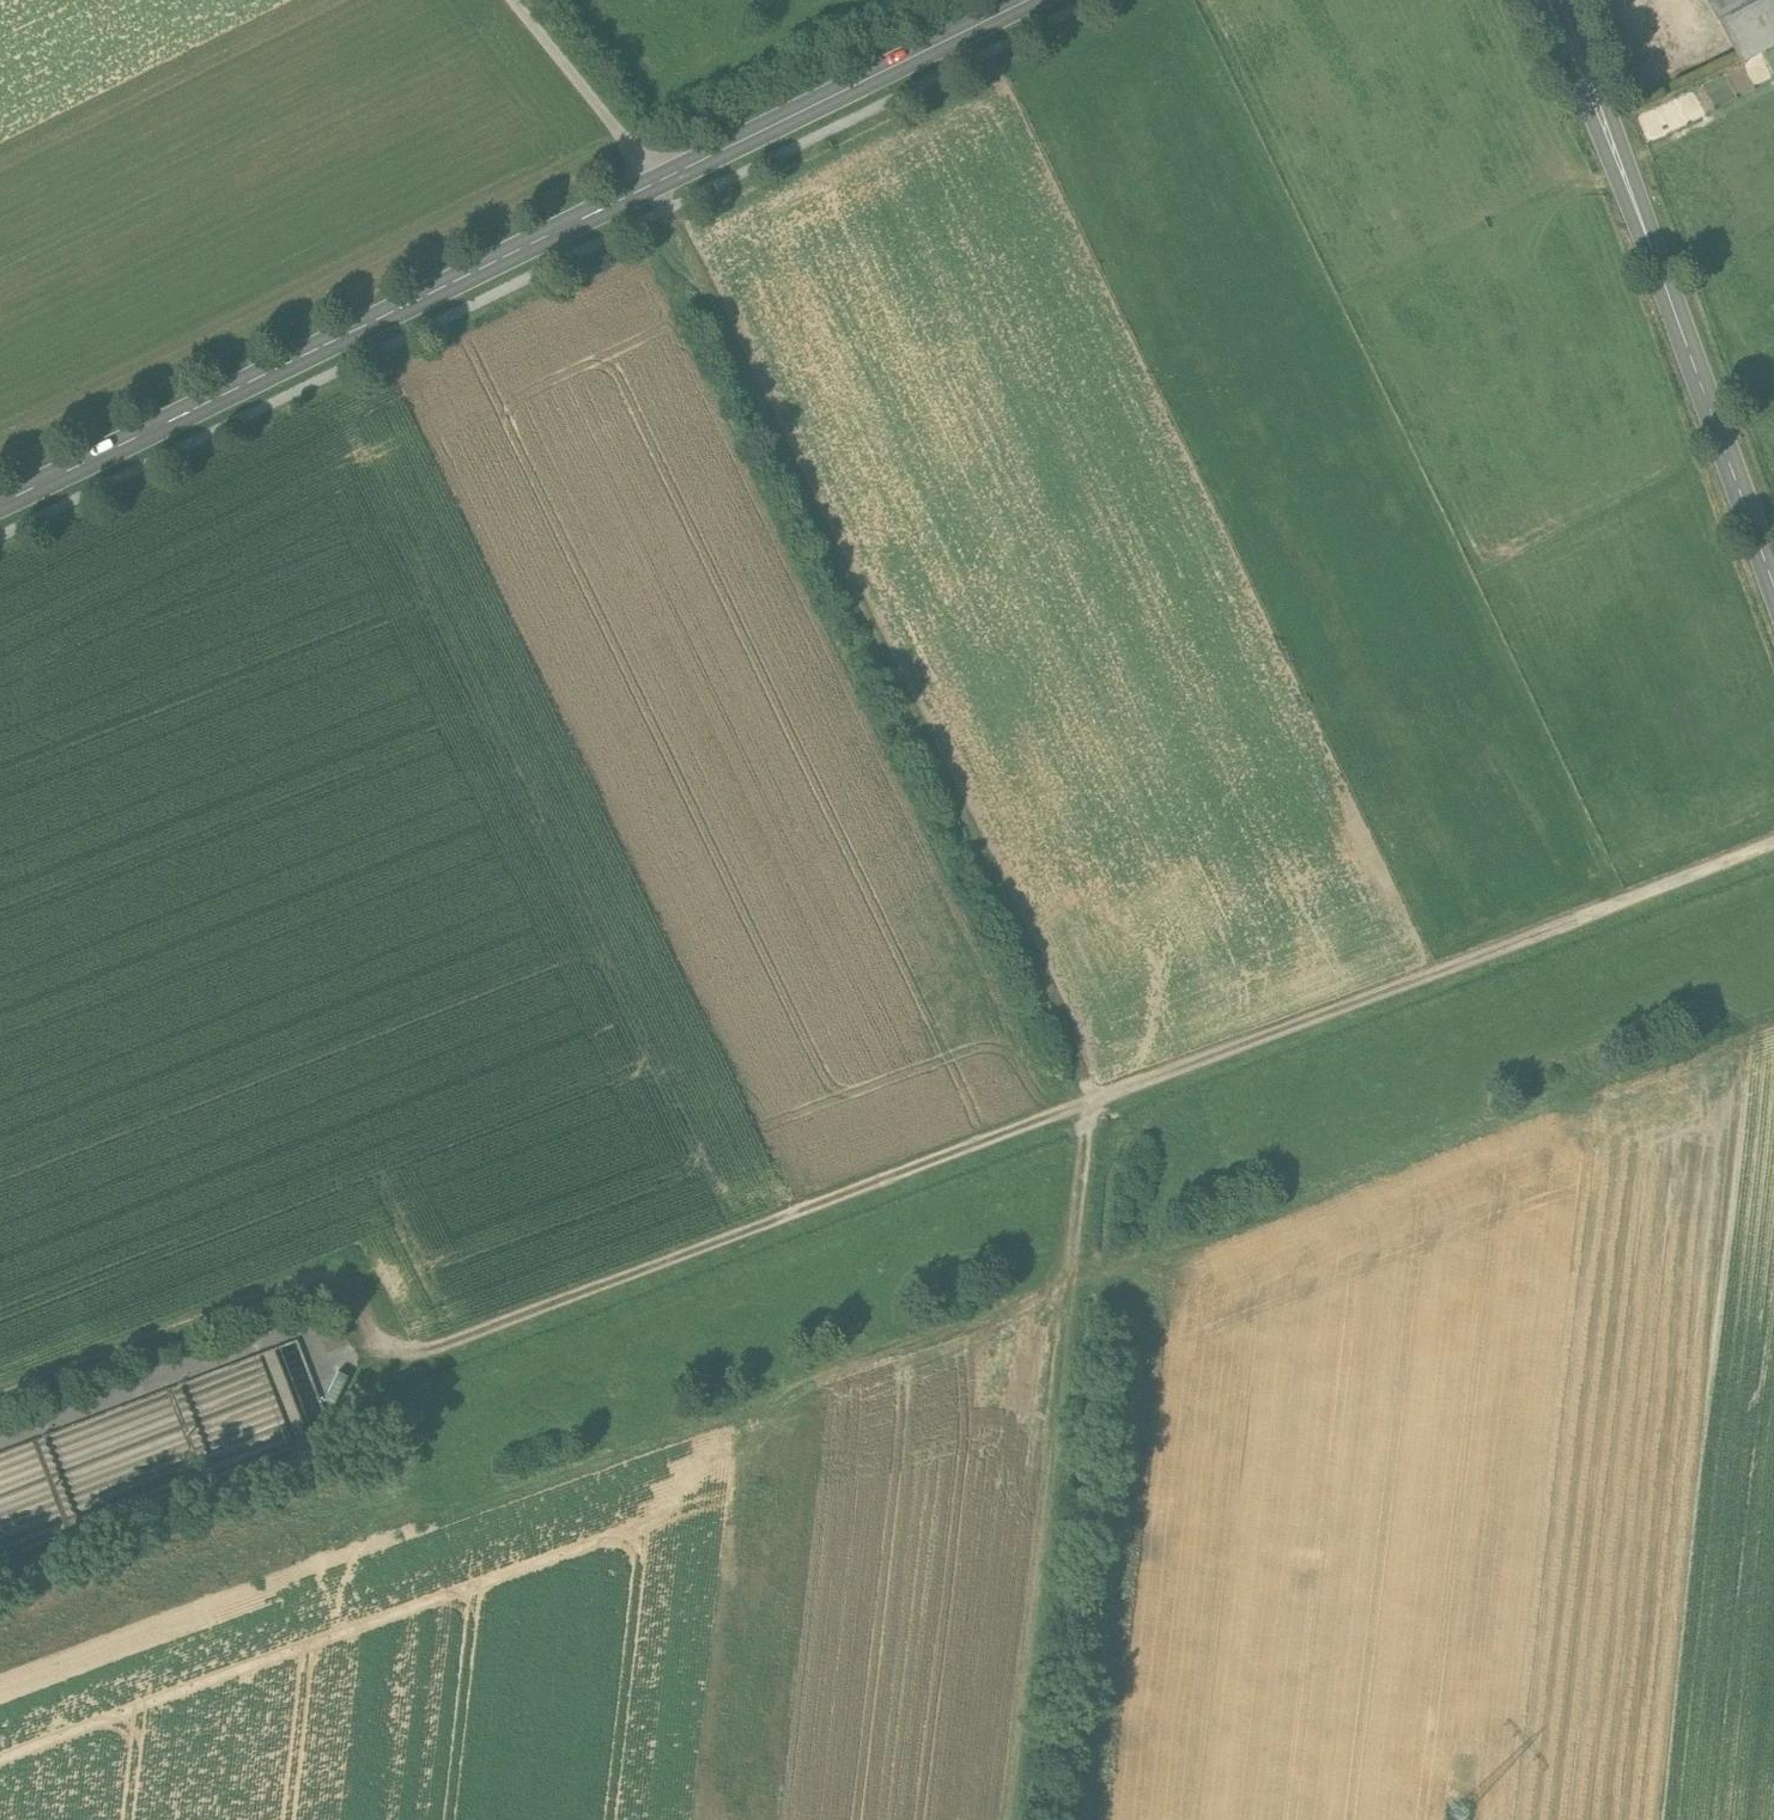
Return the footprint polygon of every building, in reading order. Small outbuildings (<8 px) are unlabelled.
[(1742,63),(1773,45),(1773,0),(1708,0),(1742,63)]
